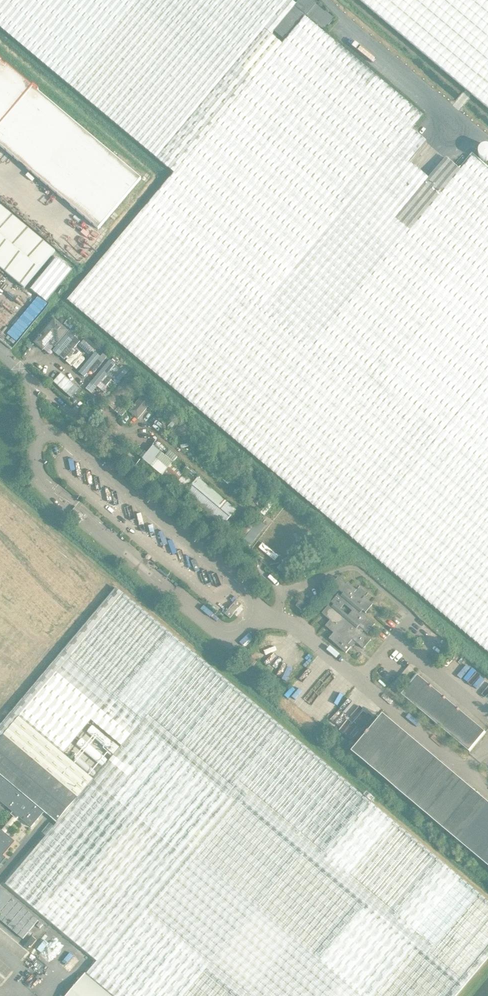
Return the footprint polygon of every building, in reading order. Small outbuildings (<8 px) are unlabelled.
[(305,15),(295,6),(296,5),(290,0),(0,0),(0,29),(174,174),(68,301),(353,540),(487,653),(487,170),(472,157),(460,170),(446,158),(429,179),(409,163),(427,142),(412,130),(423,116),(305,17),(282,45),(271,35),(274,32),(284,40),(305,15)] [(296,5),(295,6),(305,15),(324,31),(334,19),(327,13),(326,14),(316,5),(311,0),(300,0),(296,5)] [(487,108),(487,0),(360,0),(487,108)] [(99,230),(141,179),(38,92),(39,90),(34,86),(34,87),(0,58),(0,146),(99,230)] [(2,207),(0,209),(0,269),(25,289),(56,252),(2,207)] [(46,302),(72,270),(57,259),(31,290),(46,302)] [(29,319),(41,309),(35,302),(23,312),(29,319)] [(56,320),(35,344),(43,350),(48,344),(51,346),(55,348),(69,331),(56,320)] [(66,337),(53,352),(58,356),(59,355),(65,360),(76,347),(75,346),(79,341),(75,337),(71,341),(66,337)] [(85,339),(79,345),(89,354),(95,348),(85,339)] [(95,354),(79,373),(84,377),(89,370),(94,374),(107,358),(102,355),(100,358),(95,354)] [(107,365),(91,384),(95,388),(101,382),(104,385),(106,382),(109,384),(112,380),(106,376),(112,369),(107,365)] [(64,385),(58,380),(53,385),(71,400),(76,395),(71,391),(73,389),(66,383),(64,385)] [(104,400),(114,410),(133,390),(123,380),(104,400)] [(135,405),(129,412),(130,413),(138,420),(143,412),(144,412),(144,411),(145,411),(145,410),(146,410),(146,409),(147,408),(148,408),(148,407),(149,408),(150,408),(150,409),(152,410),(153,411),(161,402),(153,395),(152,395),(151,395),(151,394),(150,394),(146,391),(143,394),(143,395),(142,396),(141,397),(141,398),(140,398),(140,399),(139,400),(136,404),(135,404),(135,405)] [(177,426),(169,426),(168,427),(167,428),(166,430),(166,431),(167,431),(167,432),(168,432),(169,430),(170,431),(170,430),(171,429),(173,428),(173,427),(174,427),(175,427),(175,428),(176,428),(175,429),(175,430),(174,431),(172,433),(171,434),(172,434),(171,435),(170,436),(171,437),(172,438),(173,439),(174,440),(175,440),(176,439),(177,439),(177,438),(178,437),(179,436),(179,435),(180,435),(180,434),(181,434),(180,434),(181,433),(182,432),(183,431),(183,430),(184,430),(184,429),(183,429),(183,428),(182,426),(181,426),(180,426),(179,426),(178,426),(177,426)] [(152,447),(142,458),(152,467),(183,493),(193,481),(162,455),(152,447)] [(185,494),(223,527),(237,511),(198,478),(185,494)] [(250,504),(266,487),(261,483),(245,499),(250,504)] [(112,995),(455,995),(487,957),(487,902),(195,656),(123,594),(0,491),(0,739),(19,717),(63,754),(91,720),(122,746),(93,779),(57,823),(5,884),(97,962),(86,974),(112,995)] [(264,516),(278,498),(274,495),(260,513),(264,516)] [(85,515),(76,506),(72,512),(81,520),(85,515)] [(247,542),(264,519),(258,515),(256,517),(255,517),(250,525),(246,523),(238,534),(245,539),(244,540),(247,542)] [(284,563),(280,568),(287,574),(291,569),(284,563)] [(332,604),(335,606),(333,608),(330,606),(322,615),(329,621),(325,626),(333,633),(329,638),(346,653),(351,647),(352,648),(356,643),(359,645),(363,649),(370,641),(362,633),(364,630),(367,633),(374,625),(370,621),(361,614),(363,612),(366,614),(374,605),(349,584),(348,585),(338,577),(332,585),(342,593),(341,593),(344,595),(342,597),(339,595),(332,604)] [(296,605),(303,612),(308,606),(301,599),(296,605)] [(236,601),(233,605),(239,609),(242,605),(236,601)] [(225,614),(230,618),(233,615),(228,610),(225,613),(225,614)] [(253,666),(257,662),(248,655),(244,659),(253,666)] [(278,690),(282,686),(263,670),(260,674),(278,690)] [(470,753),(486,734),(418,676),(402,695),(470,753)] [(352,753),(487,868),(487,805),(383,716),(352,753)] [(57,823),(93,779),(63,754),(19,717),(0,739),(0,802),(12,812),(10,814),(13,817),(1,831),(0,830),(0,865),(6,859),(3,856),(15,842),(5,834),(19,817),(31,828),(44,812),(57,823)] [(23,939),(38,921),(7,894),(0,903),(0,920),(23,939)] [(29,949),(37,940),(32,936),(30,938),(24,946),(29,949)] [(86,974),(85,973),(66,995),(112,995),(86,974)]
